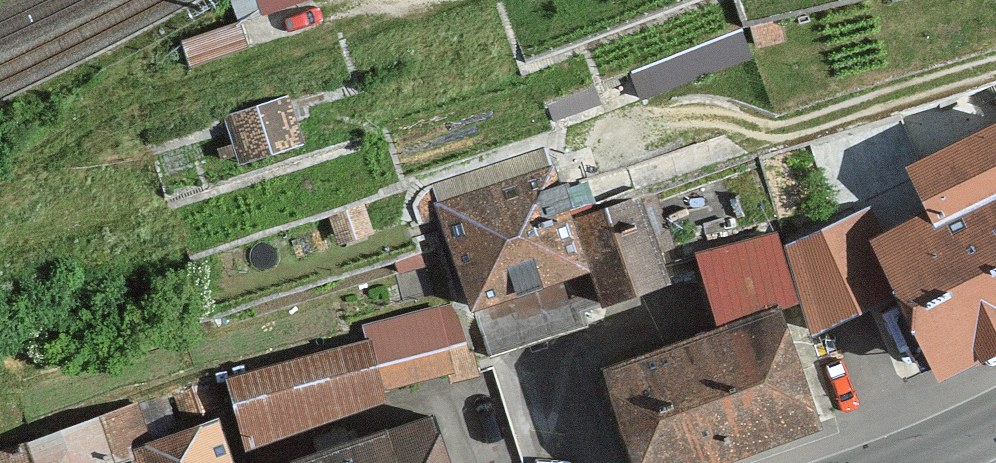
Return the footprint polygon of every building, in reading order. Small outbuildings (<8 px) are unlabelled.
[(892,168),(912,212),(921,230),(995,195),(995,119),(892,168)] [(576,269),(551,175),(426,209),(452,303),(576,269)] [(876,231),(852,242),(877,296),(915,376),(995,337),(995,195),(921,230),(912,212),(876,231)] [(640,197),(573,215),(596,301),(663,283),(640,197)] [(866,207),(775,248),(805,327),(877,296),(852,242),(876,231),(866,207)] [(785,294),(769,236),(692,258),(707,315),(785,294)] [(445,364),(432,306),(357,323),(361,338),(219,379),(239,448),(380,395),(377,380),(445,364)] [(763,311),(590,373),(623,462),(696,462),(804,424),(763,311)] [(133,399),(0,443),(0,462),(73,462),(124,446),(147,439),(133,399)] [(427,404),(252,462),(447,462),(427,404)] [(215,416),(147,439),(124,446),(129,462),(231,462),(215,416)]
